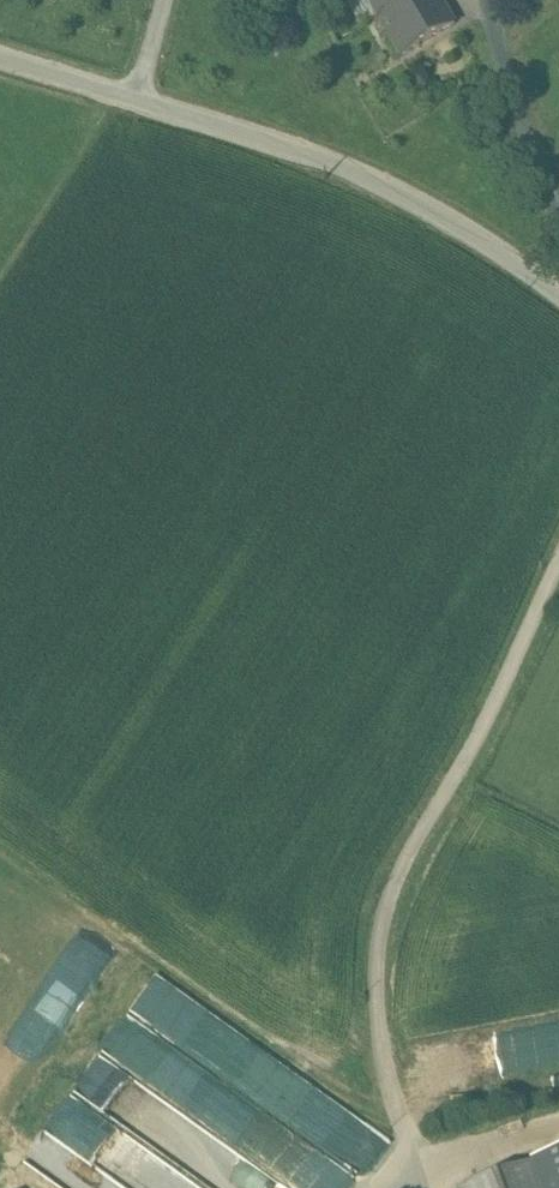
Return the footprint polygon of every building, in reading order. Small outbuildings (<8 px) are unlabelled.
[(378,19),(410,0),(367,0),(378,19)] [(378,19),(401,57),(456,25),(441,0),(410,0),(378,19)] [(388,1135),(157,975),(130,1014),(181,1049),(153,1089),(102,1054),(77,1090),(101,1107),(96,1114),(108,1122),(116,1111),(142,1129),(162,1099),(291,1187),(351,1187),(388,1135)] [(558,1098),(558,1075),(544,1079),(550,1100),(558,1098)] [(151,1137),(115,1157),(110,1152),(109,1174),(97,1163),(102,1157),(97,1147),(85,1136),(76,1136),(69,1144),(57,1133),(71,1158),(91,1159),(96,1168),(82,1183),(91,1184),(91,1177),(97,1187),(98,1187),(98,1175),(113,1187),(117,1187),(117,1157),(137,1174),(124,1187),(208,1187),(151,1137)] [(533,1161),(534,1164),(542,1187),(558,1187),(558,1153),(533,1161)] [(534,1164),(465,1187),(542,1187),(534,1164)]
